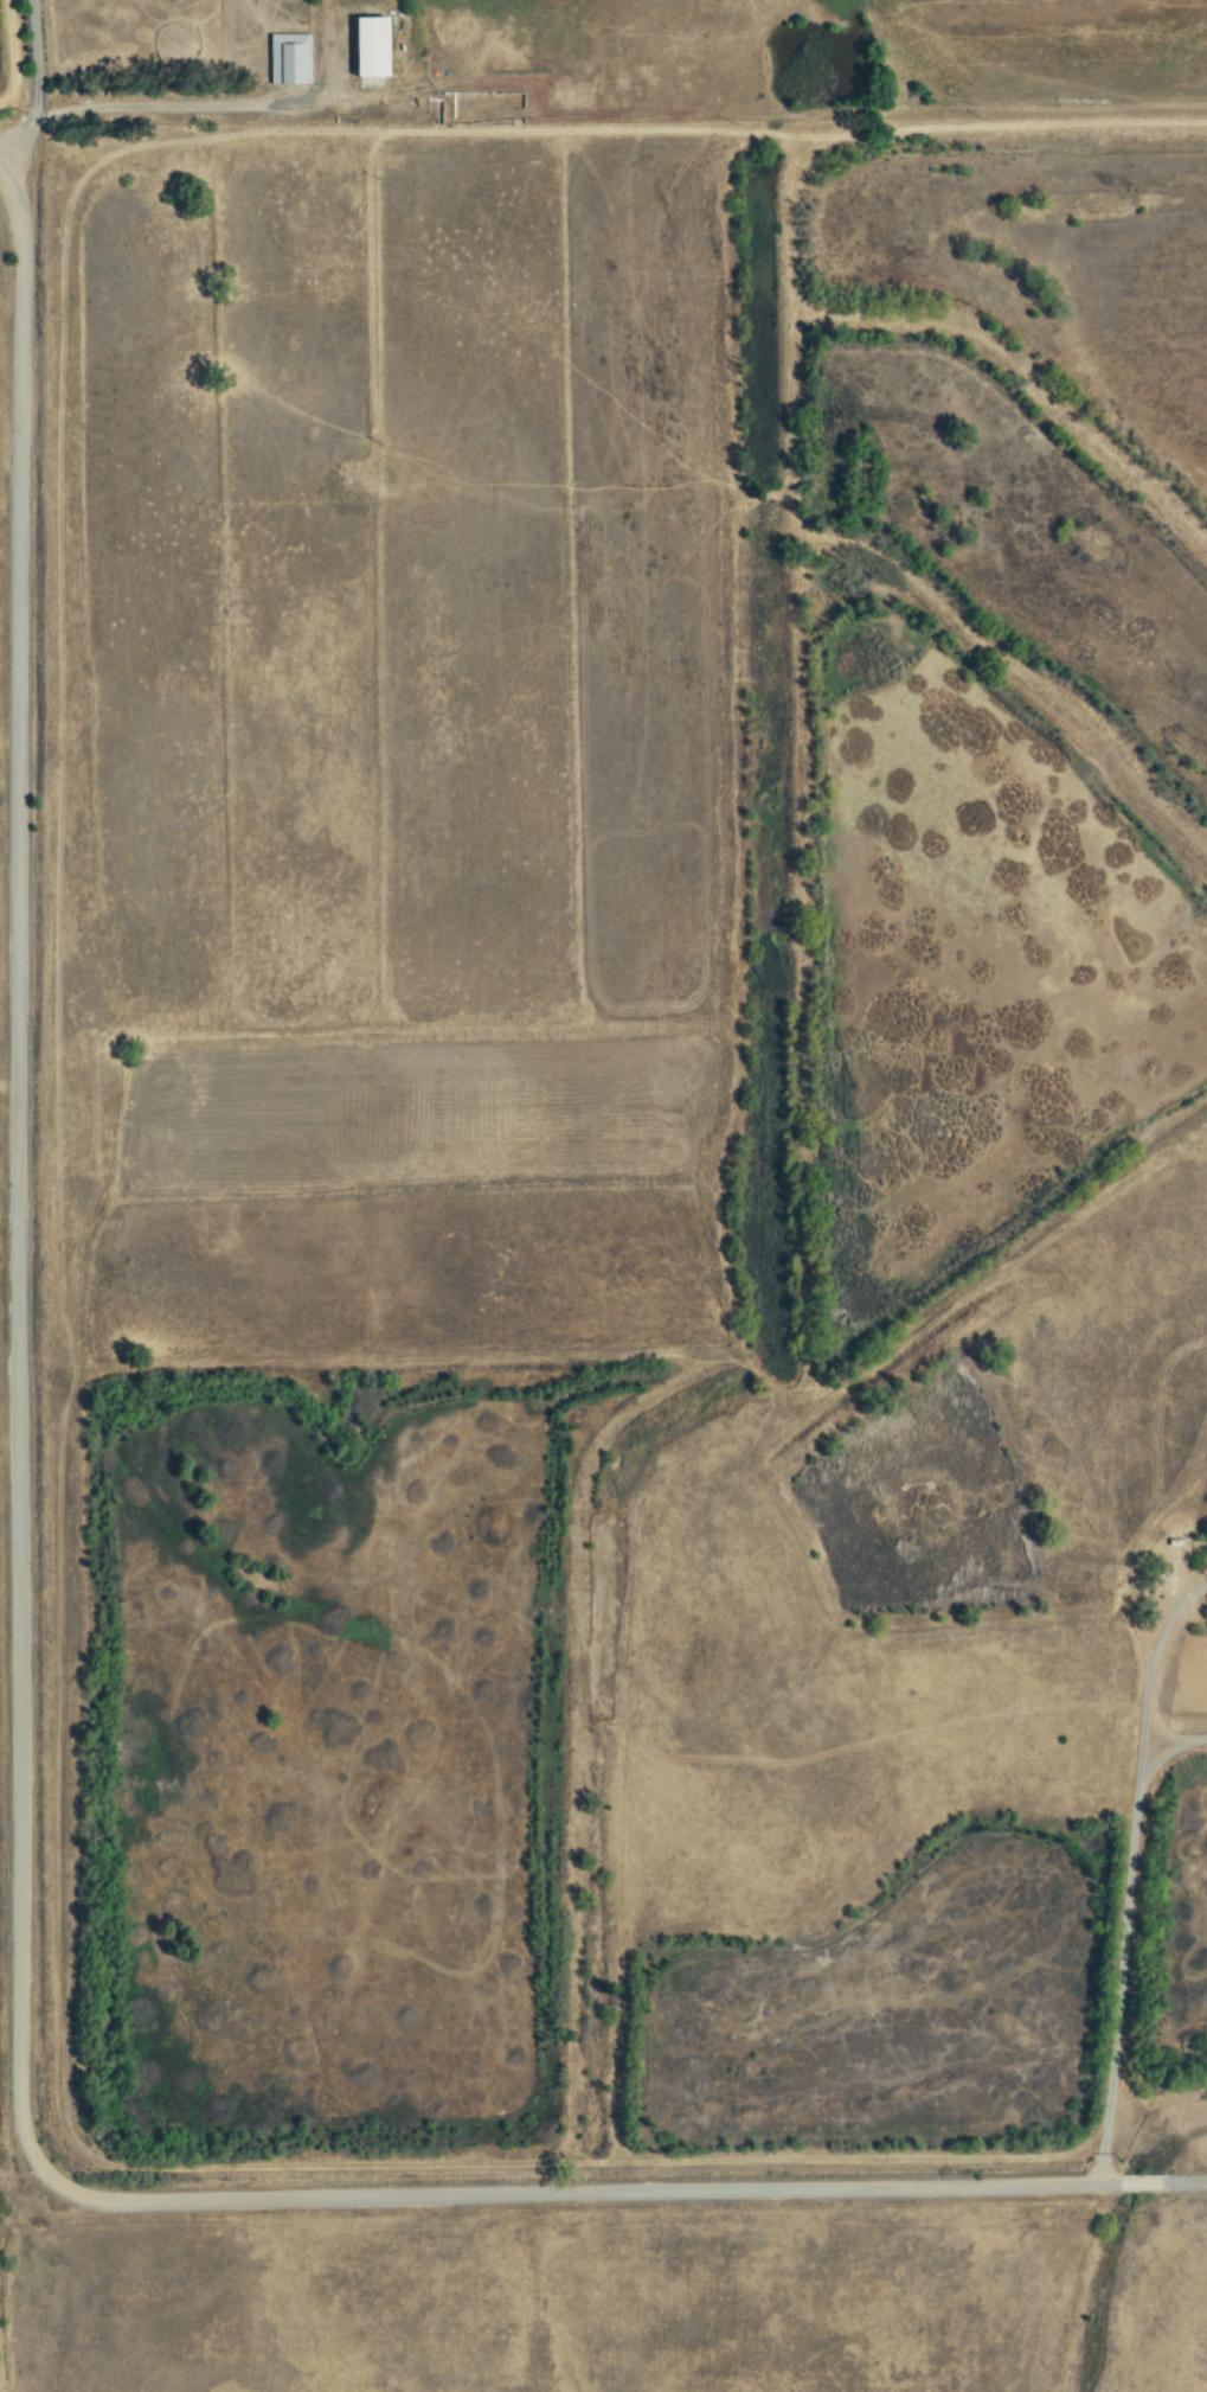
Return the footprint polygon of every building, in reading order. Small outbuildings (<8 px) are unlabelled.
[(355,80),(386,79),(386,20),(354,20),(355,80)] [(308,35),(267,36),(268,87),(309,86),(308,35)]
